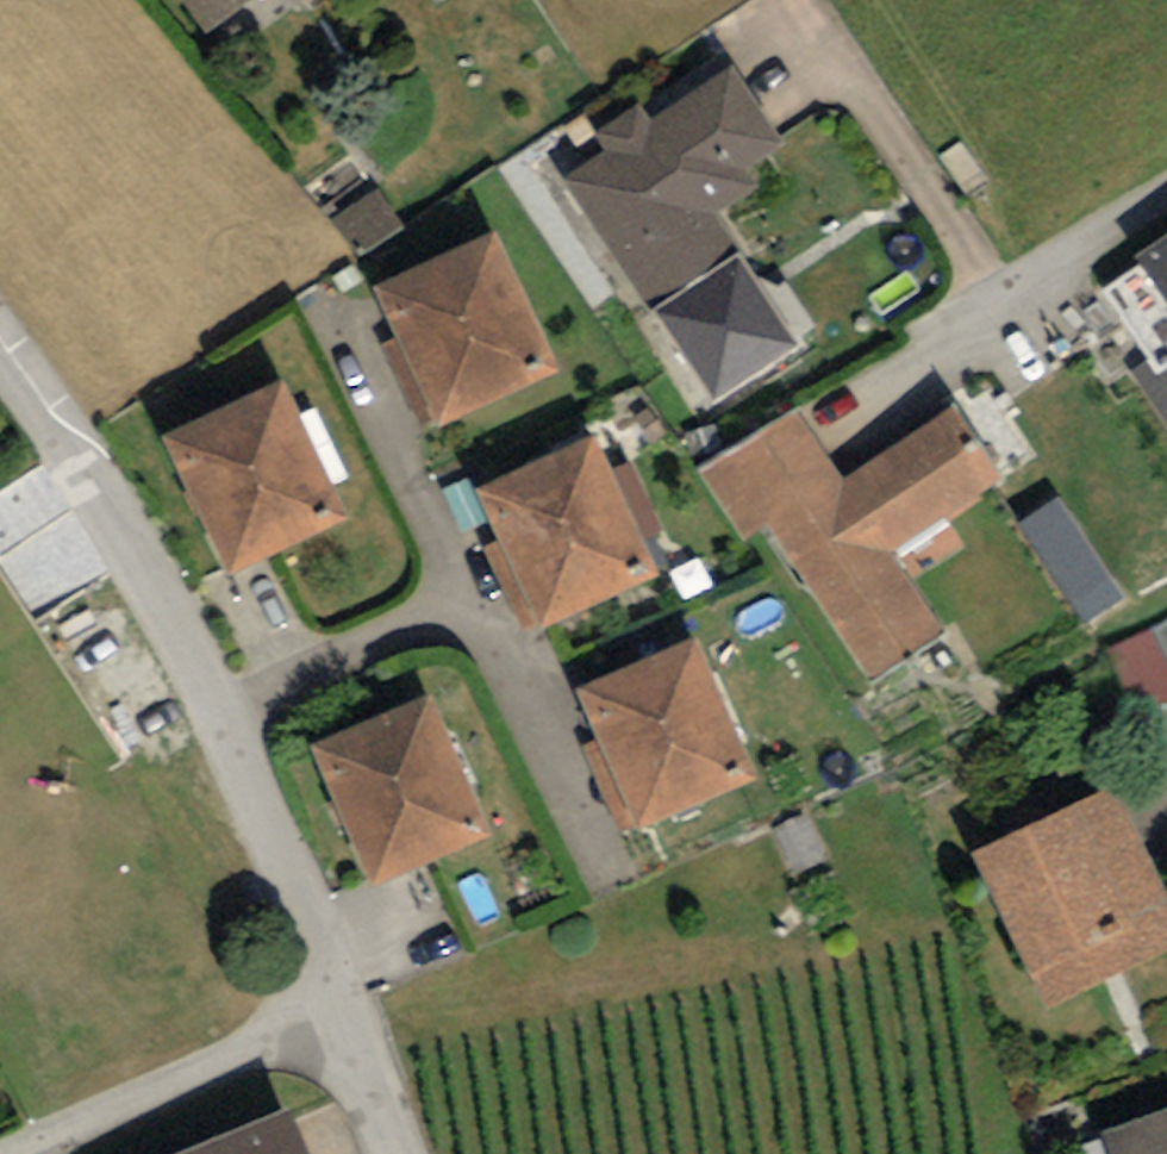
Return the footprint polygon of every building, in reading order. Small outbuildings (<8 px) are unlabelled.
[(202,40),(258,0),(173,0),(202,40)] [(604,159),(559,189),(711,417),(803,356),(712,218),(755,190),(744,174),(780,150),(729,74),(647,128),(638,114),(594,143),(604,159)] [(1129,267),(1134,276),(1101,298),(1147,368),(1131,379),(1166,433),(1166,242),(1129,267)] [(495,244),(375,301),(438,438),(560,382),(495,244)] [(284,387),(162,444),(229,585),(351,528),(284,387)] [(844,487),(801,418),(697,478),(744,547),(773,529),(867,681),(943,638),(891,562),(1004,491),(954,419),(844,487)] [(599,449),(478,503),(539,640),(661,585),(599,449)] [(1069,507),(1031,530),(1082,611),(1119,587),(1069,507)] [(697,650),(577,702),(638,841),(758,790),(697,650)] [(431,706),(309,761),(372,899),(494,844),(431,706)] [(1047,1018),(1166,959),(1166,907),(1111,794),(970,864),(1047,1018)] [(1103,1142),(1108,1153),(1166,1153),(1166,1119),(1103,1142)] [(209,1153),(301,1153),(288,1122),(209,1153)]
